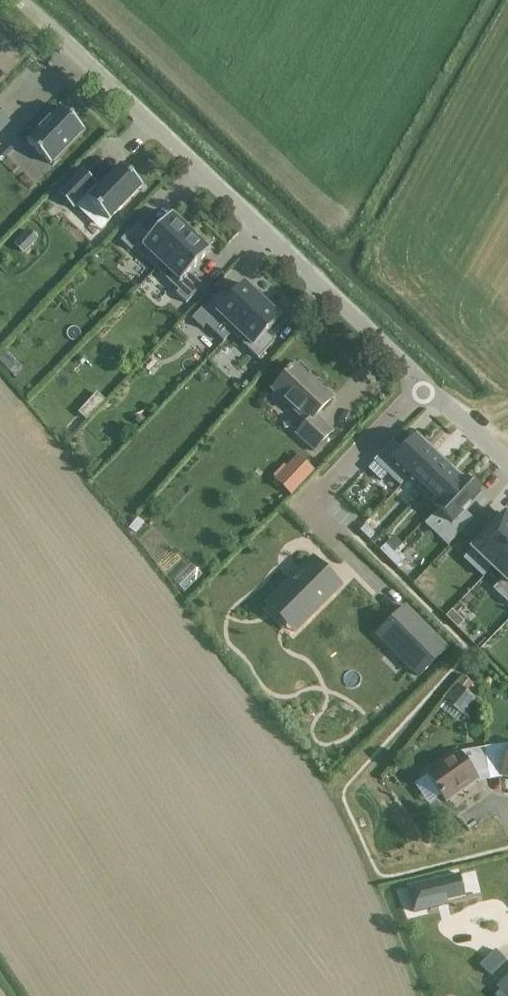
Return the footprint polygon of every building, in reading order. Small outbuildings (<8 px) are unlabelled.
[(84,130),(61,108),(27,142),(50,164),(84,130)] [(81,170),(57,194),(73,209),(85,197),(89,200),(88,201),(109,222),(110,221),(109,220),(141,188),(142,187),(121,167),(120,168),(100,189),(96,186),(97,185),(81,170)] [(137,244),(160,266),(193,231),(181,220),(179,223),(172,216),(173,216),(172,215),(150,238),(146,234),(147,233),(137,224),(121,241),(131,251),(137,244)] [(193,231),(160,266),(182,287),(176,294),(186,303),(203,286),(193,276),(191,277),(188,274),(210,251),(209,250),(202,244),(204,242),(193,231)] [(204,307),(192,320),(202,330),(214,317),(217,314),(235,330),(264,299),(253,288),(251,291),(245,284),(230,300),(221,291),(205,308),(204,307)] [(264,299),(235,330),(252,347),(249,350),(258,359),(274,342),(265,333),(280,318),(273,312),(275,309),(264,299)] [(297,433),(314,450),(332,431),(315,415),(333,398),(316,381),(314,383),(295,365),(273,388),(308,422),(297,433)] [(98,408),(105,400),(97,393),(90,401),(98,408)] [(446,460),(463,479),(476,468),(484,476),(495,466),(455,423),(435,442),(449,457),(446,460)] [(393,443),(375,462),(401,487),(408,479),(433,452),(417,437),(402,452),(393,443)] [(423,493),(448,466),(433,452),(408,479),(423,493)] [(298,457),(286,470),(300,484),(313,471),(298,457)] [(462,480),(448,466),(423,493),(437,506),(437,507),(463,480),(462,480)] [(437,507),(437,506),(436,507),(453,523),(480,495),(463,479),(462,480),(463,480),(437,507)] [(473,549),(492,567),(493,568),(507,553),(507,517),(506,514),(473,549)] [(473,543),(485,531),(475,521),(463,534),(473,543)] [(366,525),(360,531),(369,540),(375,534),(366,525)] [(388,559),(394,553),(385,545),(380,551),(388,559)] [(402,562),(394,553),(388,559),(397,568),(402,562)] [(493,589),(507,604),(507,553),(493,568),(503,578),(493,589)] [(314,558),(273,600),(300,626),(341,585),(314,558)] [(405,606),(376,635),(419,677),(447,649),(405,606)] [(446,617),(457,627),(462,621),(452,611),(446,617)] [(444,702),(462,716),(476,698),(466,691),(472,683),(464,677),(444,702)] [(507,777),(507,743),(485,747),(490,772),(502,770),(501,775),(507,777)] [(426,772),(447,801),(478,779),(475,774),(490,772),(485,747),(458,751),(457,750),(426,772)] [(441,910),(469,903),(462,876),(434,883),(441,910)] [(464,978),(477,992),(492,977),(489,974),(504,960),(494,949),(492,952),(485,945),(498,933),(489,924),(475,936),(483,945),(469,959),(476,967),(464,978)] [(494,995),(507,995),(507,976),(498,985),(501,988),(494,995)]
